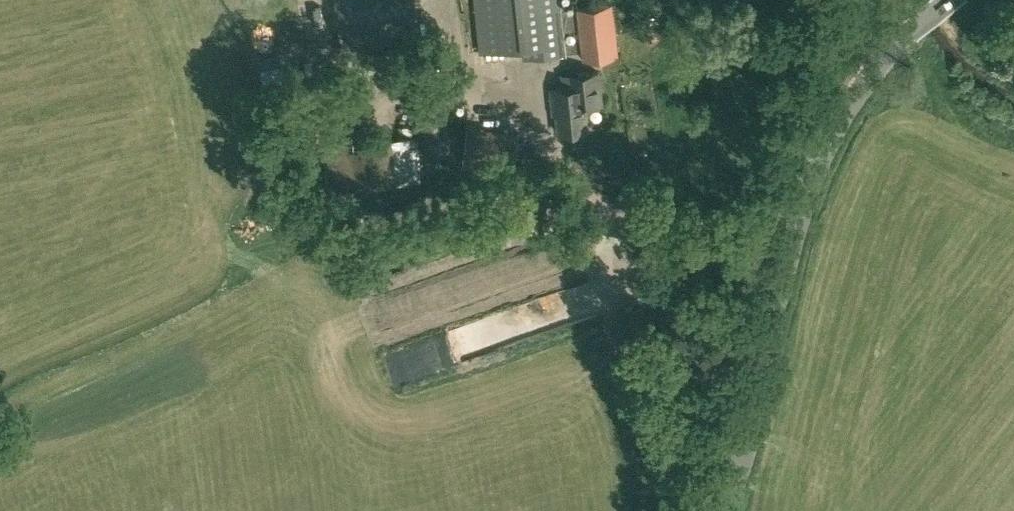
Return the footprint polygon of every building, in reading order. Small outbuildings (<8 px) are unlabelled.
[(345,51),(420,38),(414,0),(337,0),(345,51)] [(482,51),(566,42),(562,0),(476,0),(482,51)] [(617,55),(611,4),(577,8),(584,59),(617,55)] [(558,131),(588,128),(585,104),(602,102),(598,71),(561,75),(562,87),(550,89),(552,106),(556,105),(558,131)] [(451,149),(442,99),(416,104),(425,154),(451,149)] [(335,142),(337,182),(418,178),(416,139),(335,142)] [(427,356),(438,352),(441,364),(482,352),(475,330),(414,348),(420,366),(429,363),(427,356)]
